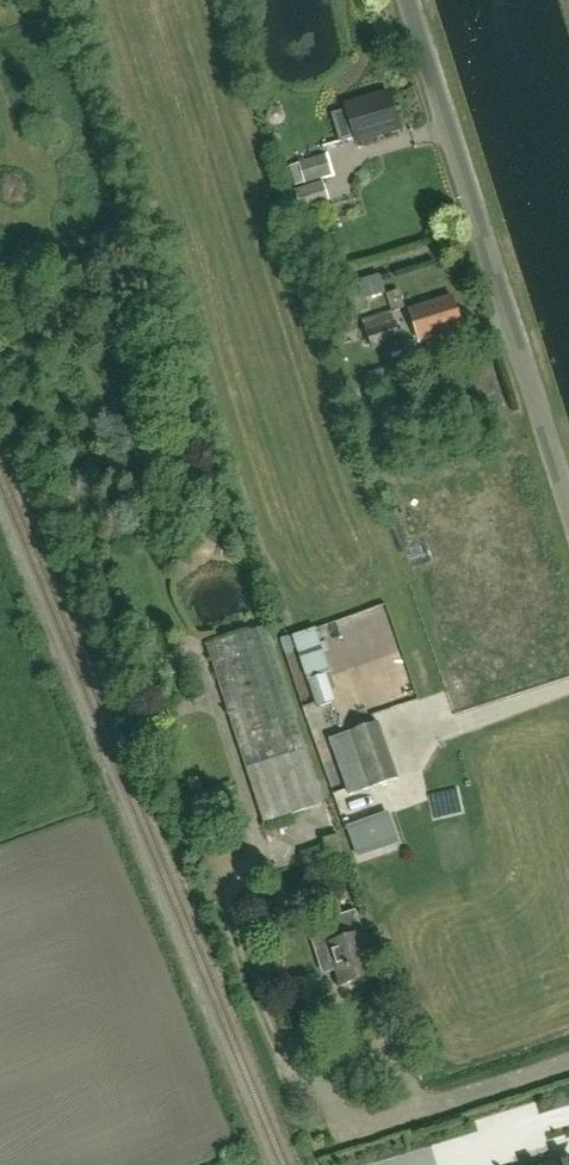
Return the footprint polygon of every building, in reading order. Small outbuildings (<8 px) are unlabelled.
[(357,141),(400,129),(390,92),(347,104),(348,108),(333,112),(340,140),(356,136),(357,141)] [(294,186),(305,182),(305,183),(333,174),(327,155),(299,163),(289,166),(294,186)] [(302,210),(329,201),(323,182),(296,191),(302,210)] [(358,314),(370,310),(367,299),(386,294),(381,276),(360,282),(361,284),(351,287),(350,284),(345,286),(348,297),(353,296),(358,314)] [(452,296),(410,310),(421,343),(463,329),(452,296)] [(401,339),(392,310),(363,319),(373,349),(401,339)] [(412,504),(475,711),(527,696),(486,564),(490,563),(471,501),(462,504),(458,489),(412,504)] [(301,659),(308,681),(327,674),(330,673),(316,629),(293,636),(297,649),(301,659)] [(308,681),(317,708),(336,701),(327,674),(308,681)] [(350,795),(398,778),(378,722),(330,739),(350,795)] [(348,829),(358,856),(397,843),(387,815),(348,829)] [(312,881),(336,874),(345,871),(351,869),(340,835),(324,840),(325,844),(301,853),(312,881)] [(376,973),(362,932),(356,911),(336,917),(338,923),(310,932),(320,963),(333,959),(341,984),(376,973)] [(522,1119),(477,1125),(480,1147),(525,1141),(522,1119)]
